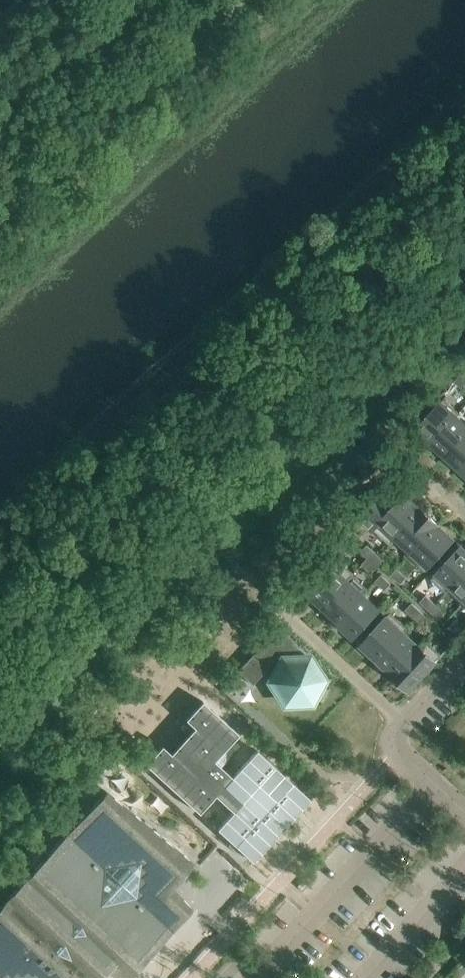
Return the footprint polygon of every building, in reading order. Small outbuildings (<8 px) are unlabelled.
[(464,383),(464,373),(463,371),(454,381),(461,387),(464,383)] [(453,407),(444,398),(416,428),(431,442),(456,415),(457,416),(460,413),(453,407)] [(431,442),(445,455),(464,434),(464,424),(457,416),(456,415),(431,442)] [(464,462),(464,434),(445,455),(459,468),(464,462)] [(388,490),(362,518),(373,529),(390,545),(396,538),(396,537),(421,509),(405,494),(399,501),(388,490)] [(396,538),(411,551),(412,552),(437,524),(421,509),(396,537),(396,538)] [(454,539),(437,524),(412,552),(411,551),(408,554),(425,571),(454,539)] [(352,543),(345,537),(336,547),(343,553),(352,543)] [(361,551),(367,558),(370,560),(376,553),(367,544),(361,551)] [(432,578),(446,591),(448,589),(451,586),(452,586),(464,571),(464,549),(461,546),(437,572),(432,578)] [(347,580),(348,581),(353,575),(354,574),(337,557),(331,552),(309,576),(315,581),(304,592),(321,607),(347,580)] [(377,566),(380,569),(382,567),(386,562),(376,553),(370,560),(377,566)] [(371,573),(377,566),(370,560),(367,558),(361,564),(371,573)] [(395,570),(391,575),(400,584),(405,579),(407,577),(397,568),(395,570)] [(452,586),(451,586),(448,589),(462,603),(464,600),(464,571),(452,586)] [(385,590),(391,583),(381,574),(375,581),(385,590)] [(347,580),(321,607),(337,622),(363,595),(368,589),(353,575),(348,581),(347,580)] [(377,609),(363,595),(337,622),(352,636),(377,609)] [(426,595),(420,601),(429,610),(435,603),(426,595)] [(422,611),(412,603),(406,609),(415,618),(422,611)] [(445,613),(435,603),(429,610),(439,619),(445,613)] [(425,627),(431,620),(422,611),(415,618),(425,627)] [(404,632),(408,628),(390,612),(361,644),(377,659),(403,632),(404,632)] [(448,627),(458,636),(464,630),(454,621),(448,627)] [(323,679),(309,658),(308,658),(292,642),(293,640),(278,627),(238,671),(252,685),(262,674),(271,681),(285,703),(311,702),(323,679)] [(121,741),(202,653),(178,631),(97,719),(121,741)] [(419,646),(418,646),(404,632),(403,632),(377,659),(393,674),(419,646)] [(393,674),(410,689),(442,654),(425,638),(418,646),(419,646),(393,674)] [(159,739),(140,759),(201,811),(224,785),(242,802),(217,828),(253,861),(310,799),(257,749),(238,769),(214,748),(233,727),(202,698),(184,717),(191,721),(168,745),(159,739)] [(106,791),(0,907),(0,977),(102,977),(105,975),(104,975),(107,972),(119,977),(128,977),(192,908),(172,887),(194,863),(106,791)]
